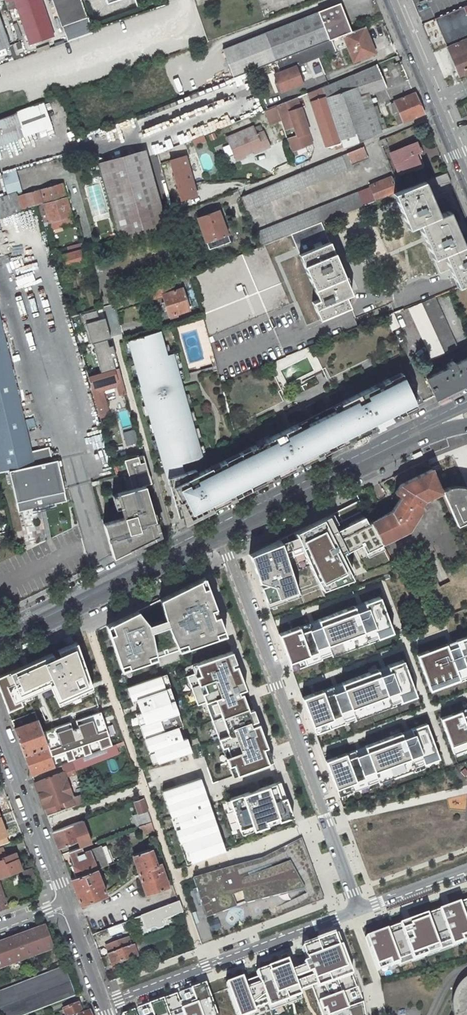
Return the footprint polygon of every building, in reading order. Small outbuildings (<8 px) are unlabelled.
[(19,14),(17,7),(14,0),(5,0),(9,10),(14,8),(14,11),(15,15),(19,14)] [(43,7),(42,5),(41,0),(38,0),(17,7),(19,14),(20,15),(43,7)] [(61,27),(87,18),(81,0),(52,0),(61,27)] [(234,77),(275,61),(313,46),(350,31),(339,3),(223,49),(234,77)] [(30,44),(53,36),(43,7),(20,15),(30,44)] [(86,20),(64,27),(68,39),(90,31),(86,20)] [(9,47),(0,22),(0,50),(9,47)] [(353,61),(374,53),(364,26),(350,31),(313,46),(318,57),(347,46),(353,61)] [(443,36),(448,47),(447,48),(457,73),(466,69),(466,70),(466,27),(466,26),(443,36)] [(295,66),(318,57),(313,46),(275,61),(280,72),(274,74),(277,82),(281,91),(302,83),(298,74),(295,66)] [(377,64),(322,87),(343,147),(381,132),(372,107),(364,110),(358,94),(361,93),(362,96),(386,87),(377,64)] [(322,87),(308,93),(328,153),(343,147),(322,87)] [(403,122),(423,113),(414,93),(394,101),(403,122)] [(312,143),(296,98),(290,100),(276,106),(283,125),(293,121),(295,129),(285,133),(291,151),(312,143)] [(51,126),(42,102),(0,118),(0,145),(51,126)] [(251,107),(241,109),(242,116),(252,114),(251,107)] [(254,152),(269,146),(264,131),(257,134),(253,126),(227,136),(235,157),(244,153),(253,150),(254,152)] [(191,140),(194,146),(205,141),(202,134),(191,140)] [(420,152),(416,142),(390,153),(398,174),(420,165),(416,154),(420,152)] [(363,147),(242,196),(247,210),(353,167),(352,165),(368,158),(363,147)] [(166,226),(145,150),(98,163),(119,239),(166,226)] [(196,195),(185,155),(164,160),(176,201),(196,195)] [(15,170),(1,175),(7,195),(21,191),(15,170)] [(376,201),(394,194),(396,192),(393,185),(391,177),(370,185),(376,201)] [(419,224),(433,258),(437,267),(447,263),(457,287),(466,283),(466,244),(463,245),(449,211),(438,215),(424,181),(401,191),(396,192),(394,194),(409,228),(419,224)] [(2,217),(21,209),(39,205),(66,198),(62,184),(22,195),(21,191),(7,195),(0,198),(0,218),(2,217)] [(321,222),(369,203),(368,200),(363,189),(256,232),(261,246),(291,234),(321,222)] [(66,198),(39,205),(44,223),(49,222),(71,216),(66,198)] [(213,213),(198,218),(208,249),(229,242),(229,241),(219,211),(217,211),(213,213)] [(71,216),(49,222),(51,229),(73,223),(71,216)] [(291,234),(297,249),(327,236),(321,222),(291,234)] [(329,242),(327,236),(297,249),(299,255),(329,242)] [(329,242),(299,255),(318,299),(312,302),(320,319),(350,307),(345,296),(351,294),(329,242)] [(84,244),(68,248),(69,253),(81,250),(85,249),(84,244)] [(18,246),(17,255),(28,256),(29,248),(18,246)] [(66,267),(84,262),(81,250),(69,253),(63,255),(66,267)] [(61,277),(63,284),(71,282),(74,292),(78,291),(72,271),(67,272),(68,275),(61,277)] [(171,278),(147,288),(152,300),(163,296),(170,319),(178,316),(177,313),(189,310),(182,288),(178,290),(176,285),(177,279),(172,281),(171,278)] [(66,294),(74,292),(71,282),(63,284),(66,294)] [(445,354),(458,348),(434,297),(421,302),(445,353),(445,354)] [(432,359),(445,353),(421,302),(408,308),(432,359)] [(86,345),(111,338),(109,334),(106,321),(100,318),(98,318),(96,309),(78,314),(80,324),(81,324),(83,331),(82,332),(86,345)] [(391,330),(399,326),(394,314),(385,317),(391,330)] [(23,424),(0,325),(0,430),(23,424)] [(165,355),(158,331),(128,340),(141,386),(139,386),(146,411),(148,410),(164,468),(181,463),(201,458),(171,353),(165,355)] [(108,346),(94,350),(101,373),(119,367),(113,348),(108,346)] [(425,378),(435,398),(466,382),(466,358),(454,364),(453,361),(446,364),(447,368),(425,378)] [(126,392),(119,367),(101,373),(88,376),(99,415),(104,414),(109,412),(103,389),(111,387),(113,384),(117,383),(119,394),(126,392)] [(402,377),(400,373),(387,379),(389,384),(402,377)] [(251,452),(241,457),(245,471),(247,477),(250,489),(268,481),(323,454),(321,451),(348,437),(349,440),(417,406),(402,377),(389,384),(387,379),(381,383),(383,387),(378,389),(376,385),(261,442),(263,446),(258,449),(256,445),(249,448),(251,452)] [(29,451),(23,424),(0,430),(0,472),(9,470),(52,461),(49,447),(29,451)] [(251,452),(249,448),(240,452),(241,457),(251,452)] [(183,473),(167,477),(178,517),(182,516),(184,522),(250,489),(247,477),(245,471),(241,457),(240,452),(218,463),(220,468),(213,471),(211,467),(198,474),(195,469),(183,473)] [(124,518),(103,523),(113,557),(159,534),(144,485),(151,483),(143,455),(124,460),(132,489),(117,493),(124,518)] [(391,511),(370,522),(381,544),(409,530),(422,507),(421,505),(424,500),(442,491),(441,491),(430,465),(428,459),(395,476),(397,481),(396,483),(399,485),(394,493),(396,494),(393,499),(397,502),(391,511)] [(63,502),(67,502),(57,460),(52,461),(9,470),(12,485),(18,512),(63,502)] [(181,463),(164,468),(167,477),(183,473),(181,463)] [(441,491),(442,491),(446,502),(454,520),(463,516),(465,521),(466,524),(466,487),(464,487),(456,487),(451,487),(446,488),(441,491)] [(364,510),(359,500),(336,511),(341,521),(364,510)] [(302,551),(321,588),(352,577),(344,562),(347,561),(343,552),(361,543),(365,551),(381,544),(370,522),(367,523),(363,516),(347,524),(348,525),(336,531),(330,518),(309,525),(249,554),(269,607),(300,596),(286,557),(302,551)] [(463,516),(454,520),(456,525),(465,521),(463,516)] [(9,531),(7,523),(0,525),(0,533),(9,531)] [(106,625),(121,670),(225,634),(204,577),(106,625)] [(278,634),(292,669),(392,632),(379,597),(278,634)] [(430,690),(466,676),(466,636),(417,655),(430,690)] [(0,676),(0,691),(8,711),(22,705),(20,701),(51,689),(58,707),(93,694),(76,642),(58,650),(59,654),(53,656),(52,653),(0,676)] [(207,702),(233,776),(272,761),(258,723),(253,725),(241,690),(245,689),(231,651),(192,665),(194,673),(187,676),(196,705),(207,702)] [(302,697),(315,733),(416,696),(403,660),(302,697)] [(160,676),(127,687),(131,700),(136,699),(145,724),(140,725),(149,751),(153,750),(158,763),(191,752),(187,738),(182,739),(178,727),(182,726),(169,687),(164,688),(160,676)] [(454,753),(466,748),(466,708),(440,719),(454,753)] [(101,750),(112,745),(100,712),(75,721),(80,735),(75,737),(70,723),(43,734),(51,756),(64,752),(68,762),(75,760),(71,749),(81,746),(84,756),(92,753),(88,743),(97,740),(101,750)] [(43,734),(37,718),(13,727),(31,776),(55,768),(51,756),(43,734)] [(338,796),(439,759),(426,723),(325,760),(338,796)] [(63,771),(34,782),(43,806),(44,809),(64,801),(73,798),(65,776),(75,772),(74,768),(118,751),(117,748),(116,744),(112,745),(101,750),(92,753),(84,756),(75,760),(68,762),(61,765),(63,771)] [(200,777),(163,790),(187,865),(225,850),(200,777)] [(228,800),(239,829),(252,825),(253,830),(267,825),(266,820),(277,816),(278,821),(292,817),(280,781),(228,800)] [(73,798),(64,801),(66,808),(72,805),(73,806),(86,801),(83,794),(73,798)] [(151,822),(143,798),(134,801),(138,813),(132,816),(137,827),(139,826),(151,822)] [(80,821),(53,832),(59,848),(73,843),(70,837),(76,835),(86,831),(83,820),(80,821)] [(151,822),(139,826),(142,835),(154,831),(151,822)] [(76,835),(70,837),(73,843),(78,841),(76,835)] [(261,859),(192,879),(206,918),(244,904),(304,889),(306,906),(323,900),(301,839),(261,859)] [(81,847),(69,852),(75,866),(71,867),(75,876),(96,869),(111,863),(105,845),(83,853),(81,847)] [(151,848),(133,855),(146,894),(168,886),(160,861),(156,862),(151,848)] [(22,870),(18,858),(10,861),(6,863),(5,861),(4,862),(2,859),(0,860),(0,878),(22,870)] [(80,905),(106,895),(96,869),(75,876),(70,878),(80,905)] [(364,932),(378,970),(466,940),(466,893),(364,932)] [(271,906),(282,904),(281,898),(270,899),(271,906)] [(179,902),(140,917),(144,928),(147,926),(148,929),(153,927),(157,930),(163,928),(164,924),(163,920),(182,913),(179,902)] [(121,924),(107,929),(110,936),(123,931),(121,924)] [(52,949),(46,932),(38,935),(36,930),(28,933),(29,938),(25,939),(24,935),(9,940),(11,944),(7,946),(5,942),(0,943),(0,968),(52,949)] [(138,935),(130,937),(133,946),(136,944),(141,943),(138,935)] [(106,946),(109,954),(133,946),(130,937),(106,946)] [(335,938),(302,950),(305,959),(225,988),(234,1014),(275,1014),(316,1001),(322,1014),(362,1014),(361,1008),(335,938)] [(141,943),(136,944),(140,955),(149,952),(145,941),(141,943)] [(140,955),(136,944),(133,946),(109,954),(107,955),(111,966),(140,955)] [(60,971),(0,994),(0,1013),(1,1014),(17,1014),(69,995),(60,971)] [(367,974),(371,990),(377,988),(373,973),(367,974)] [(464,979),(461,982),(464,983),(454,1003),(451,1002),(451,1008),(452,1014),(466,1014),(466,977),(464,979)] [(204,986),(123,1014),(215,1014),(204,986)] [(381,1003),(375,1004),(378,1014),(384,1014),(381,1003)] [(63,1010),(65,1014),(90,1014),(89,1012),(82,1014),(78,1004),(63,1010)]
